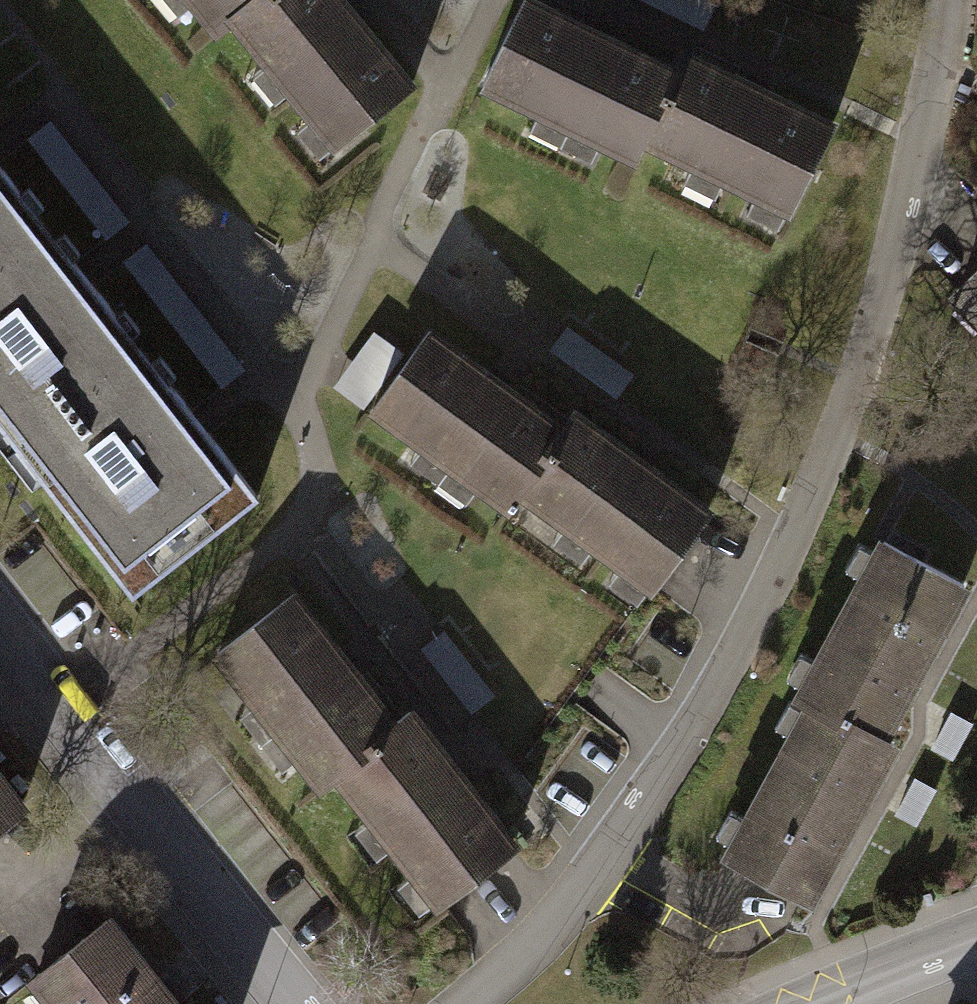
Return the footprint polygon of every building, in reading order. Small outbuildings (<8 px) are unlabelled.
[(229,20),(251,0),(193,0),(218,29),(229,20)] [(229,20),(345,151),(424,82),(352,0),(251,0),(229,20)] [(651,145),(690,58),(559,0),(522,0),(484,86),(645,158),(651,145)] [(694,48),(690,58),(651,145),(813,216),(856,120),(694,48)] [(33,497),(45,488),(130,599),(267,494),(202,410),(90,264),(0,147),(0,454),(33,497)] [(941,301),(976,343),(976,271),(941,301)] [(516,512),(523,500),(574,420),(423,323),(364,415),(516,512)] [(580,411),(574,420),(523,500),(670,593),(727,504),(580,411)] [(777,696),(792,703),(869,745),(921,651),(959,583),(867,533),(777,696)] [(326,789),(337,780),(411,721),(299,583),(214,651),(326,789)] [(869,745),(792,703),(712,850),(804,900),(851,812),(883,752),(869,745)] [(419,714),(411,721),(337,780),(448,917),(530,851),(419,714)] [(0,764),(0,832),(33,805),(0,764)] [(52,1003),(189,1003),(116,908),(29,974),(52,1003)]
